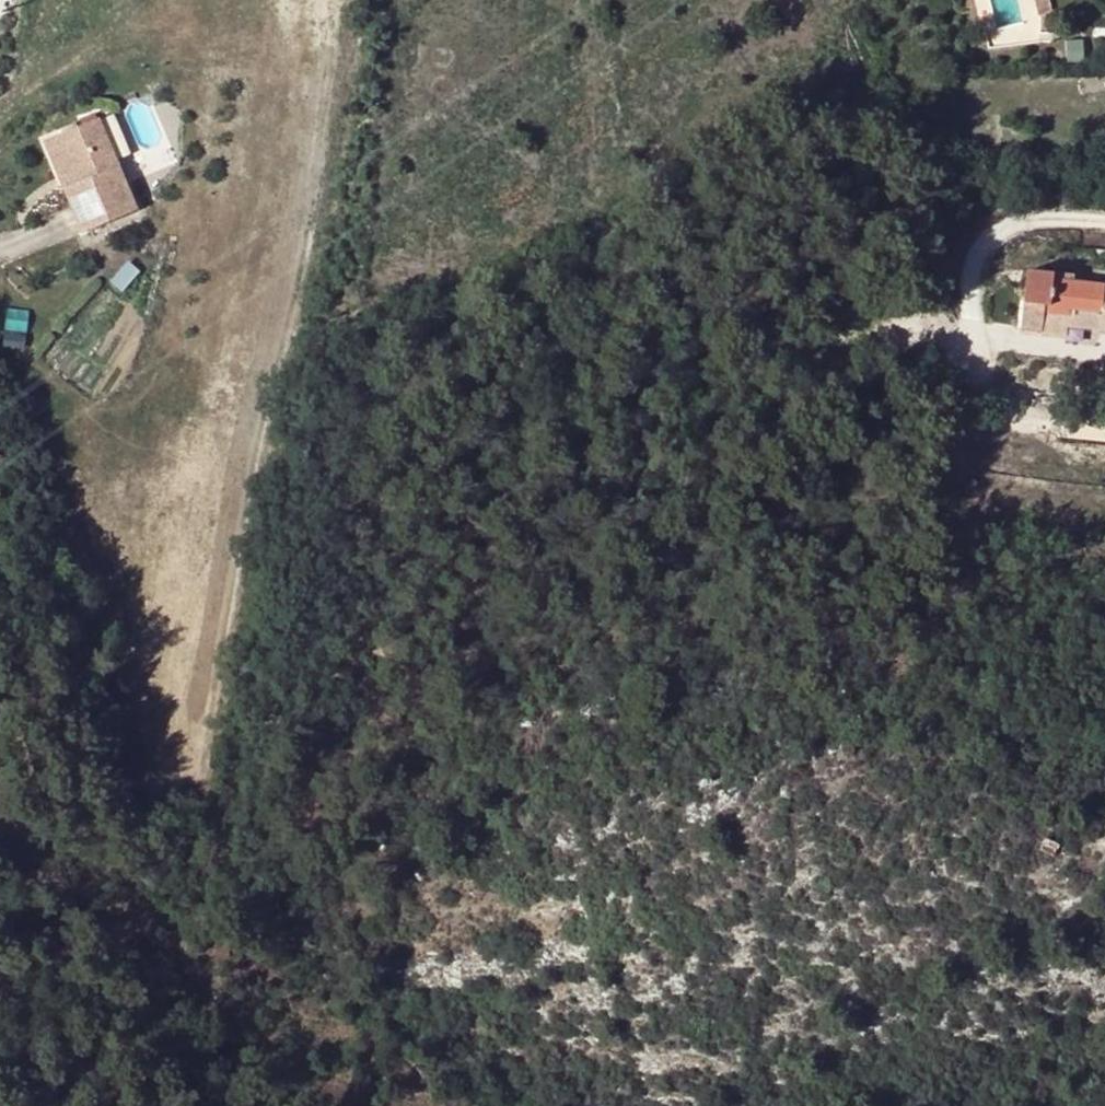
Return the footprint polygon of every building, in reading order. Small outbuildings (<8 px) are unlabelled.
[(1038,16),(1052,13),(1049,0),(1034,0),(1038,16)] [(99,118),(44,141),(83,233),(137,210),(99,118)] [(1076,277),(1027,273),(1022,328),(1043,331),(1044,312),(1068,315),(1069,308),(1100,310),(1103,285),(1075,283),(1076,277)] [(1100,310),(1069,308),(1068,315),(1099,317),(1100,310)] [(1056,854),(1061,842),(1047,837),(1043,849),(1056,854)]
